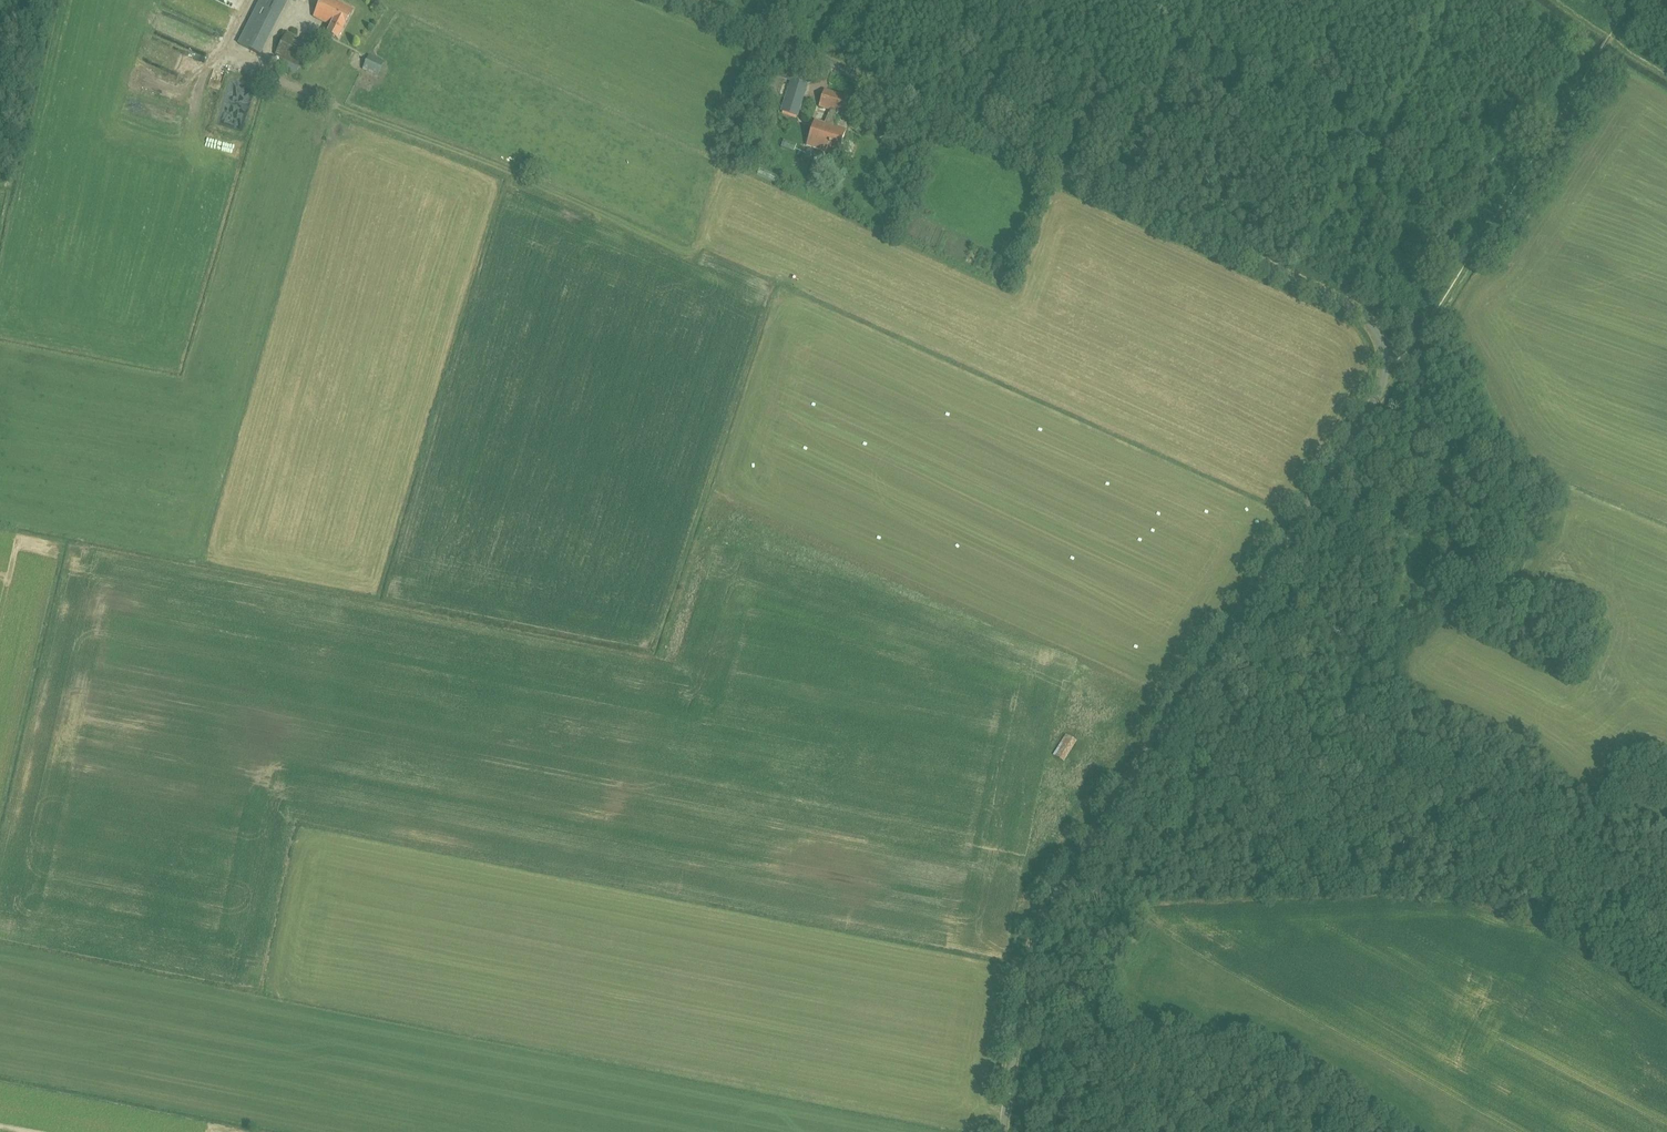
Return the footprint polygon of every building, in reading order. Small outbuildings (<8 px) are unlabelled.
[(259,4),(253,14),(275,25),(281,15),(288,0),(261,0),(259,4)] [(353,10),(333,0),(323,0),(314,17),(331,26),(327,35),(338,40),(353,10)] [(244,38),(258,44),(267,24),(253,18),(244,38)] [(300,44),(293,40),(296,36),(288,32),(275,55),(299,68),(310,47),(307,46),(312,35),(306,32),(300,44)] [(378,76),(384,62),(370,55),(363,70),(378,76)] [(790,80),(793,69),(778,64),(775,75),(790,80)] [(797,116),(810,74),(793,69),(790,80),(781,111),(797,116)] [(846,116),(852,99),(824,90),(818,107),(830,111),(826,124),(814,121),(806,145),(838,156),(846,131),(833,127),(837,113),(846,116)] [(1053,755),(1064,762),(1077,742),(1066,734),(1053,755)]
